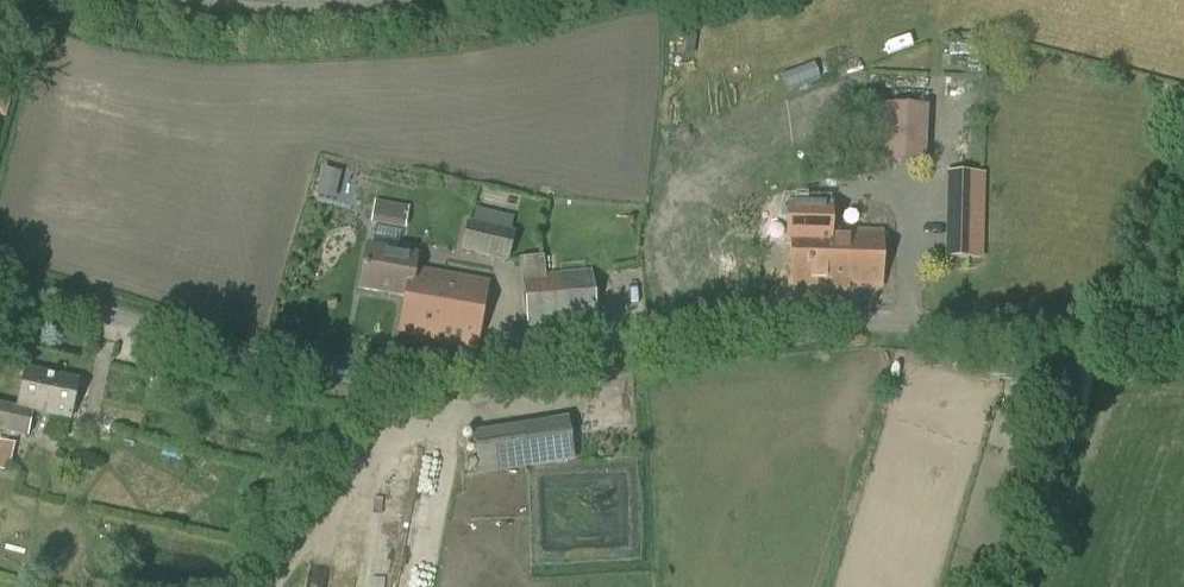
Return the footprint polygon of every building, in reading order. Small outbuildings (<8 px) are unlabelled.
[(6,117),(12,92),(0,89),(0,116),(6,117)] [(924,166),(926,107),(868,103),(865,163),(924,166)] [(983,260),(985,173),(946,172),(944,259),(983,260)] [(384,202),(375,200),(371,223),(380,225),(384,202)] [(880,287),(882,231),(830,229),(831,205),(788,204),(787,244),(791,244),(790,283),(831,285),(831,283),(847,283),(847,286),(880,287)] [(507,263),(516,232),(473,223),(467,221),(459,249),(507,263)] [(667,255),(686,254),(685,236),(666,236),(667,255)] [(431,294),(434,272),(414,269),(416,255),(368,246),(360,290),(402,298),(404,283),(429,287),(427,294),(431,294)] [(543,257),(520,259),(527,327),(598,321),(592,271),(544,274),(543,257)] [(404,283),(402,298),(403,298),(397,333),(476,346),(488,282),(434,272),(431,294),(427,294),(429,287),(404,283)] [(78,381),(26,369),(17,409),(0,405),(0,431),(28,437),(34,412),(69,420),(78,381)] [(160,391),(163,371),(150,369),(147,389),(160,391)] [(477,476),(574,459),(568,418),(472,434),(477,476)] [(15,443),(0,440),(0,470),(8,472),(15,443)]
